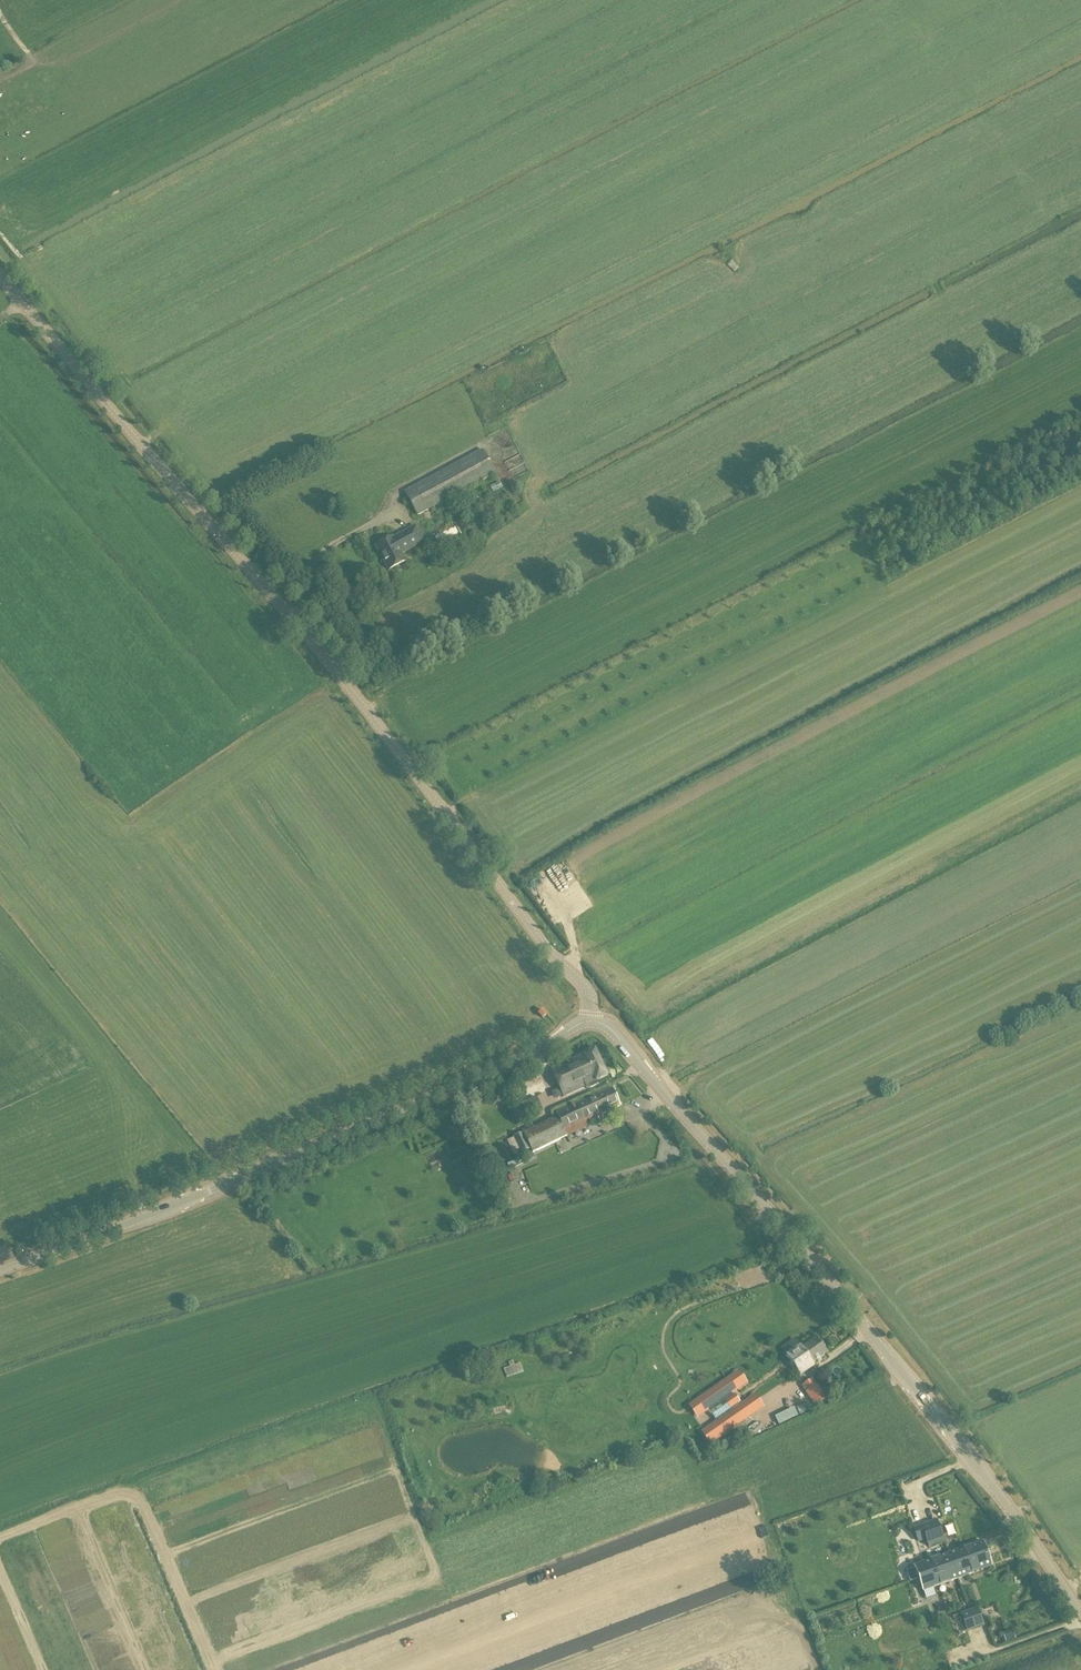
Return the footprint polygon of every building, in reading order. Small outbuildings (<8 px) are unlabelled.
[(418,516),(496,474),(483,450),(405,492),(418,516)] [(402,554),(424,542),(416,527),(394,539),(393,537),(376,546),(389,570),(406,561),(402,554)] [(542,1019),(547,1015),(543,1010),(538,1014),(542,1019)] [(595,1049),(551,1069),(563,1097),(588,1085),(590,1088),(598,1084),(597,1081),(608,1076),(595,1049)] [(557,1117),(523,1134),(531,1150),(533,1153),(567,1137),(564,1131),(597,1116),(599,1120),(603,1118),(601,1115),(620,1106),(612,1088),(556,1114),(557,1117)] [(523,1134),(513,1138),(521,1154),(531,1150),(523,1134)] [(801,1375),(814,1366),(813,1364),(827,1354),(817,1338),(802,1348),(800,1346),(787,1355),(801,1375)] [(525,1371),(521,1360),(511,1364),(511,1366),(505,1368),(509,1377),(525,1371)] [(748,1383),(739,1371),(689,1404),(698,1417),(710,1409),(718,1422),(703,1431),(711,1442),(763,1407),(756,1395),(740,1405),(739,1404),(741,1403),(736,1394),(734,1396),(732,1394),(748,1383)] [(812,1381),(801,1388),(814,1408),(829,1398),(824,1392),(822,1393),(812,1381)] [(937,1520),(930,1523),(937,1544),(944,1541),(937,1520)] [(923,1525),(931,1546),(937,1544),(930,1523),(923,1525)] [(982,1542),(914,1566),(923,1591),(991,1567),(982,1542)] [(977,1608),(969,1611),(975,1628),(984,1625),(977,1608)] [(969,1611),(961,1614),(967,1631),(975,1628),(969,1611)] [(1003,1634),(1006,1642),(1016,1639),(1013,1630),(1003,1634)]
